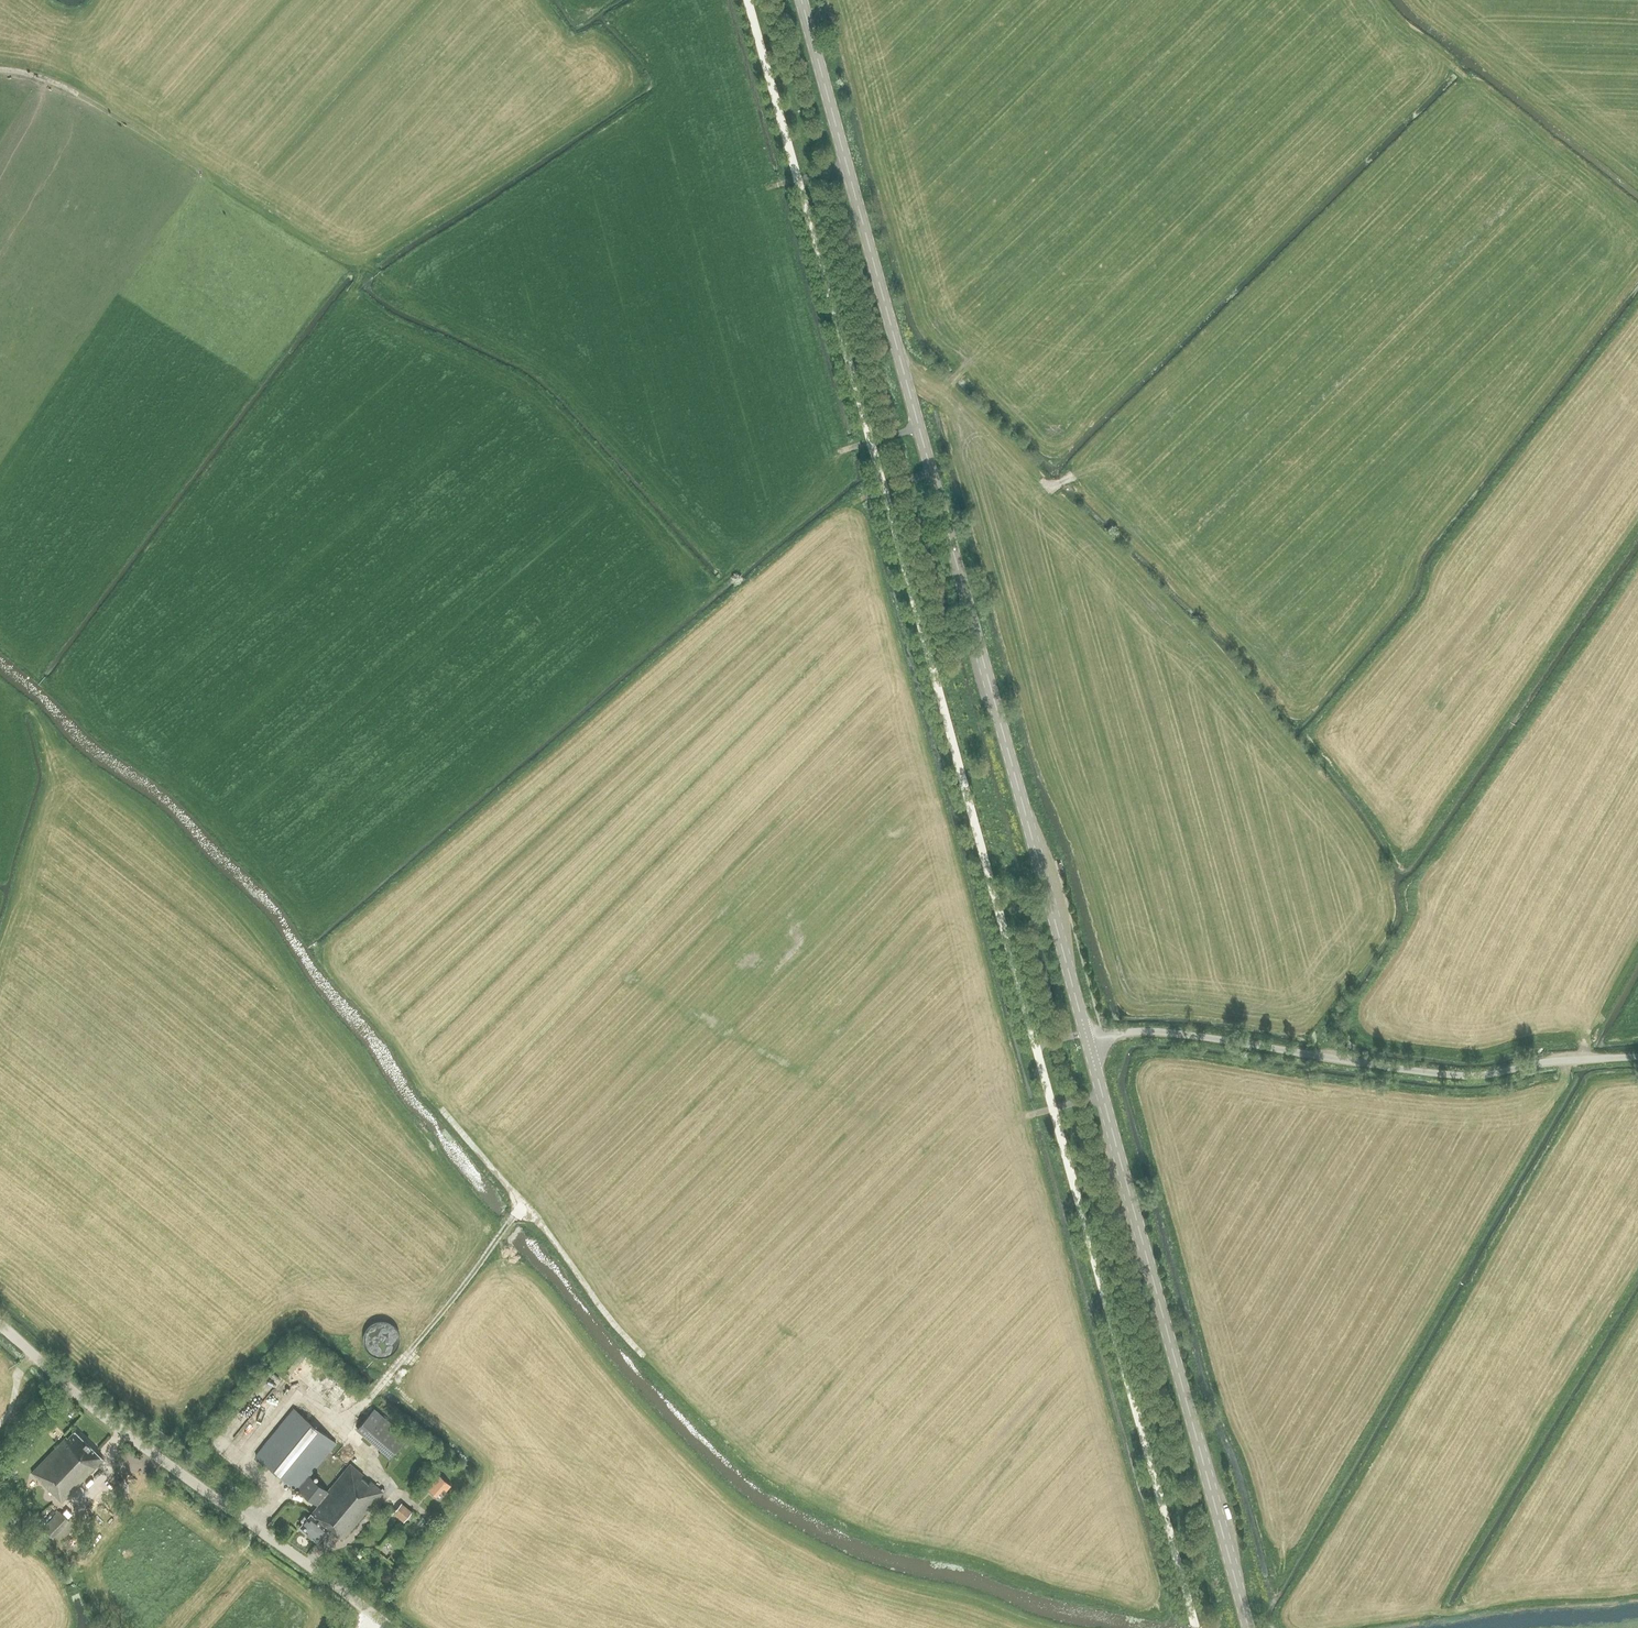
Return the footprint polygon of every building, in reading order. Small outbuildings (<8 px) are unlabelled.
[(394,1317),(374,1322),(381,1350),(401,1344),(394,1317)] [(288,1366),(292,1370),(301,1361),(297,1357),(288,1366)] [(327,1491),(309,1475),(336,1443),(294,1408),(256,1455),(298,1490),(299,1489),(318,1505),(311,1513),(300,1526),(318,1542),(329,1529),(342,1540),(383,1492),(350,1464),(327,1491)] [(390,1458),(407,1437),(382,1417),(365,1436),(390,1458)] [(103,1459),(74,1431),(62,1444),(61,1443),(32,1472),(62,1502),(103,1459)] [(451,1485),(439,1474),(427,1488),(437,1497),(444,1488),(446,1491),(451,1485)] [(404,1522),(412,1511),(401,1503),(393,1513),(404,1522)] [(382,1521),(388,1512),(383,1507),(375,1516),(382,1521)] [(53,1538),(70,1521),(59,1510),(42,1528),(53,1538)]
